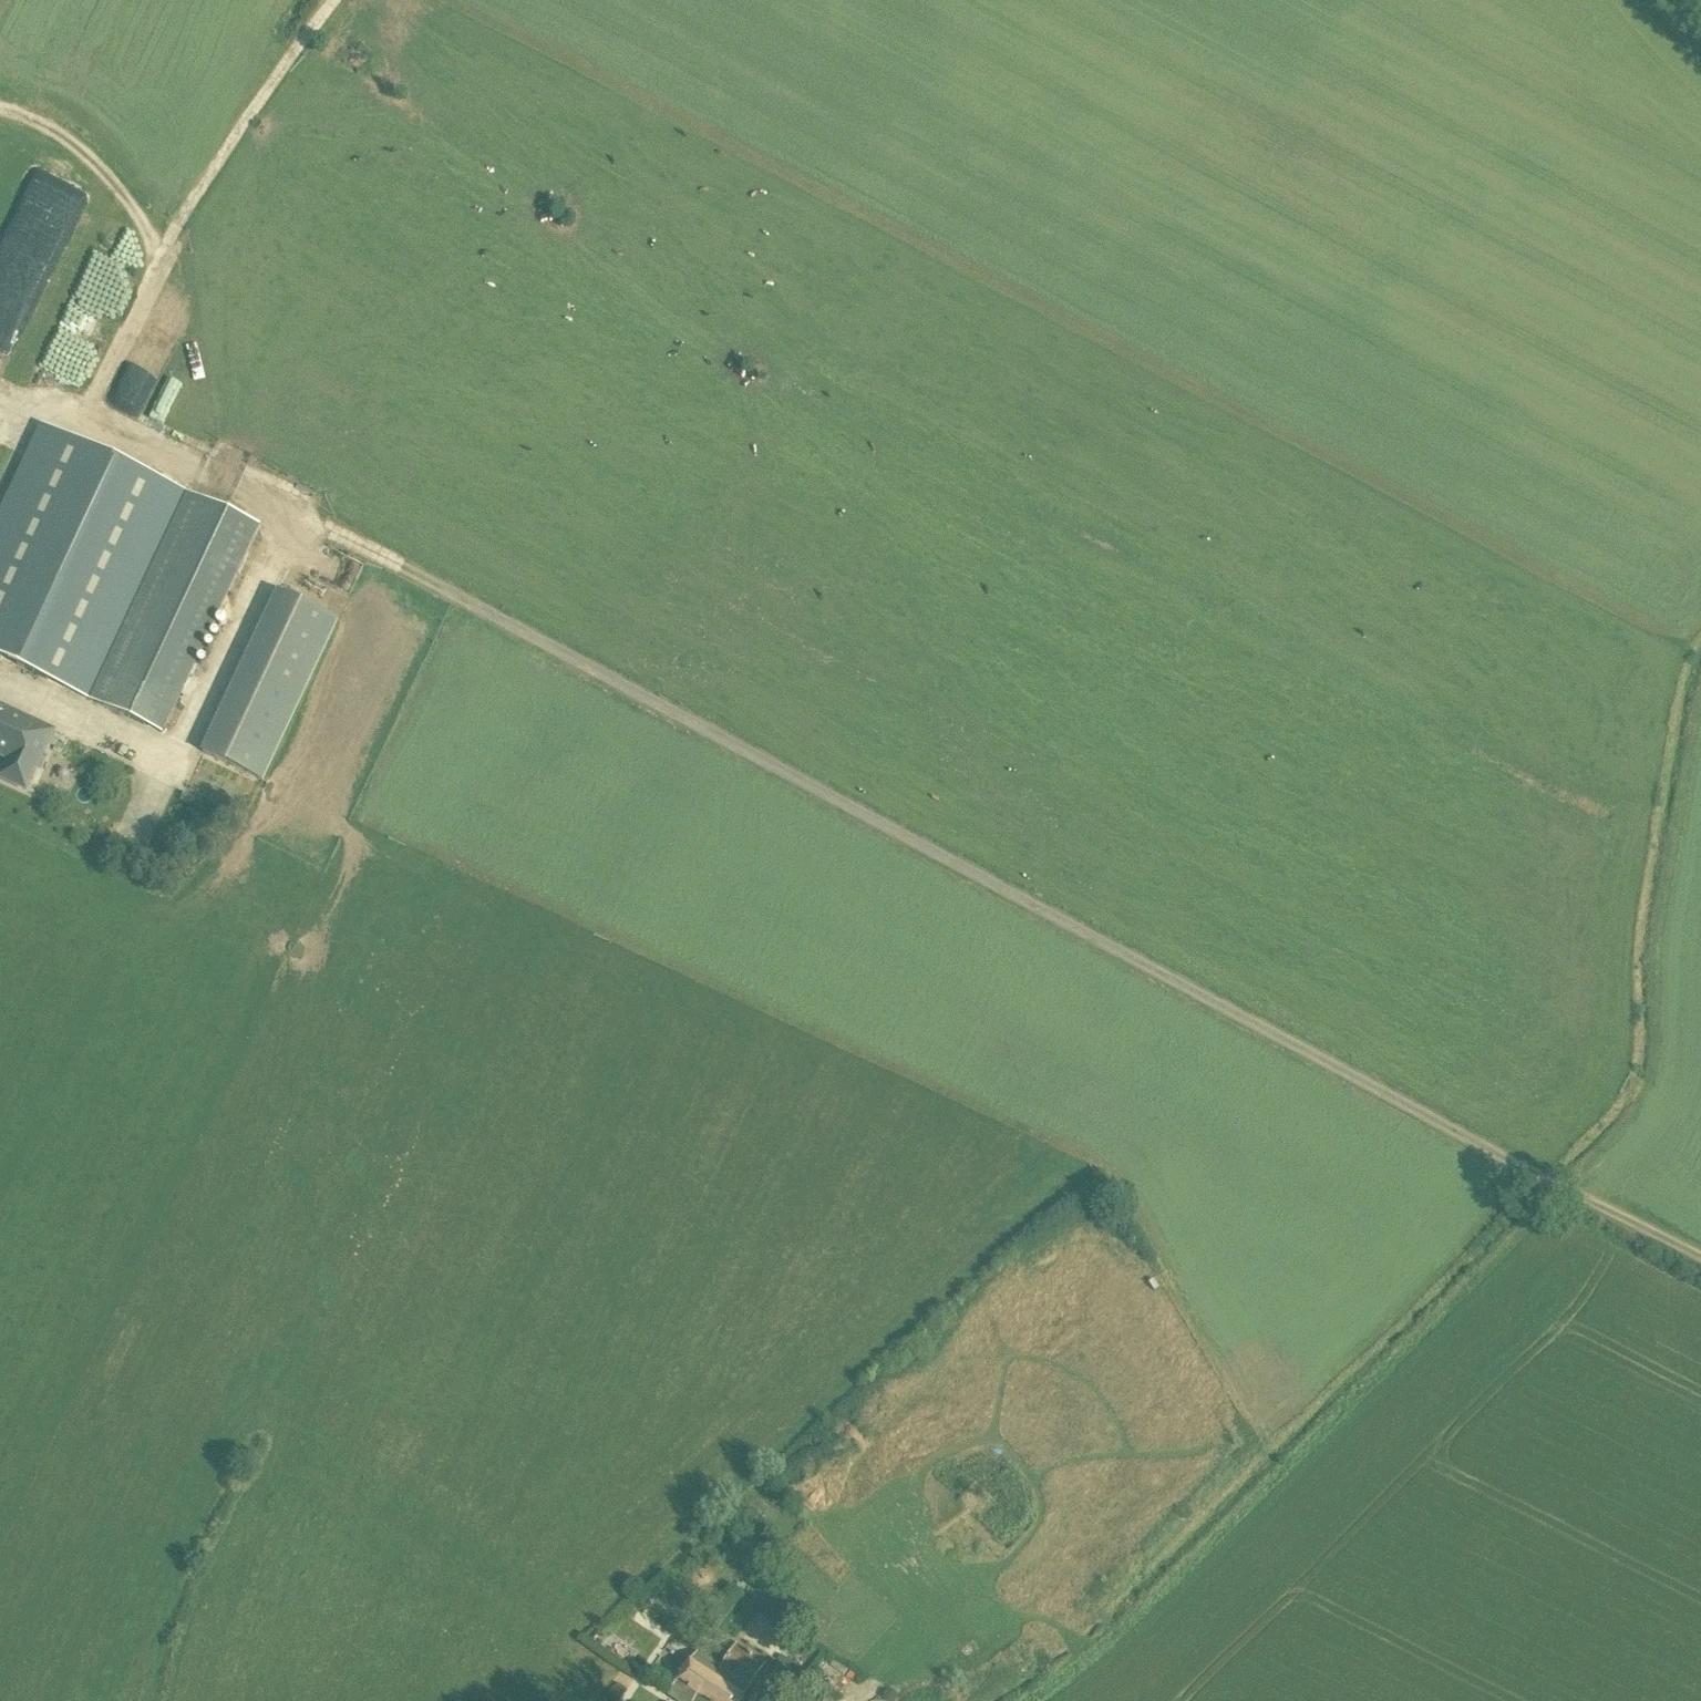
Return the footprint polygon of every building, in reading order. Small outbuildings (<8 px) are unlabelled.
[(95,256),(75,303),(123,323),(143,276),(95,256)] [(18,336),(20,315),(0,314),(0,334),(18,336)] [(0,522),(0,656),(162,733),(259,527),(45,427),(0,522)] [(263,781),(338,619),(276,590),(201,752),(263,781)] [(0,712),(0,755),(8,759),(0,775),(0,777),(26,790),(44,752),(24,742),(34,721),(11,710),(8,716),(0,712)] [(694,1648),(701,1640),(683,1624),(676,1632),(694,1648)] [(766,1662),(736,1643),(719,1670),(697,1655),(669,1696),(676,1700),(739,1700),(766,1662)]
